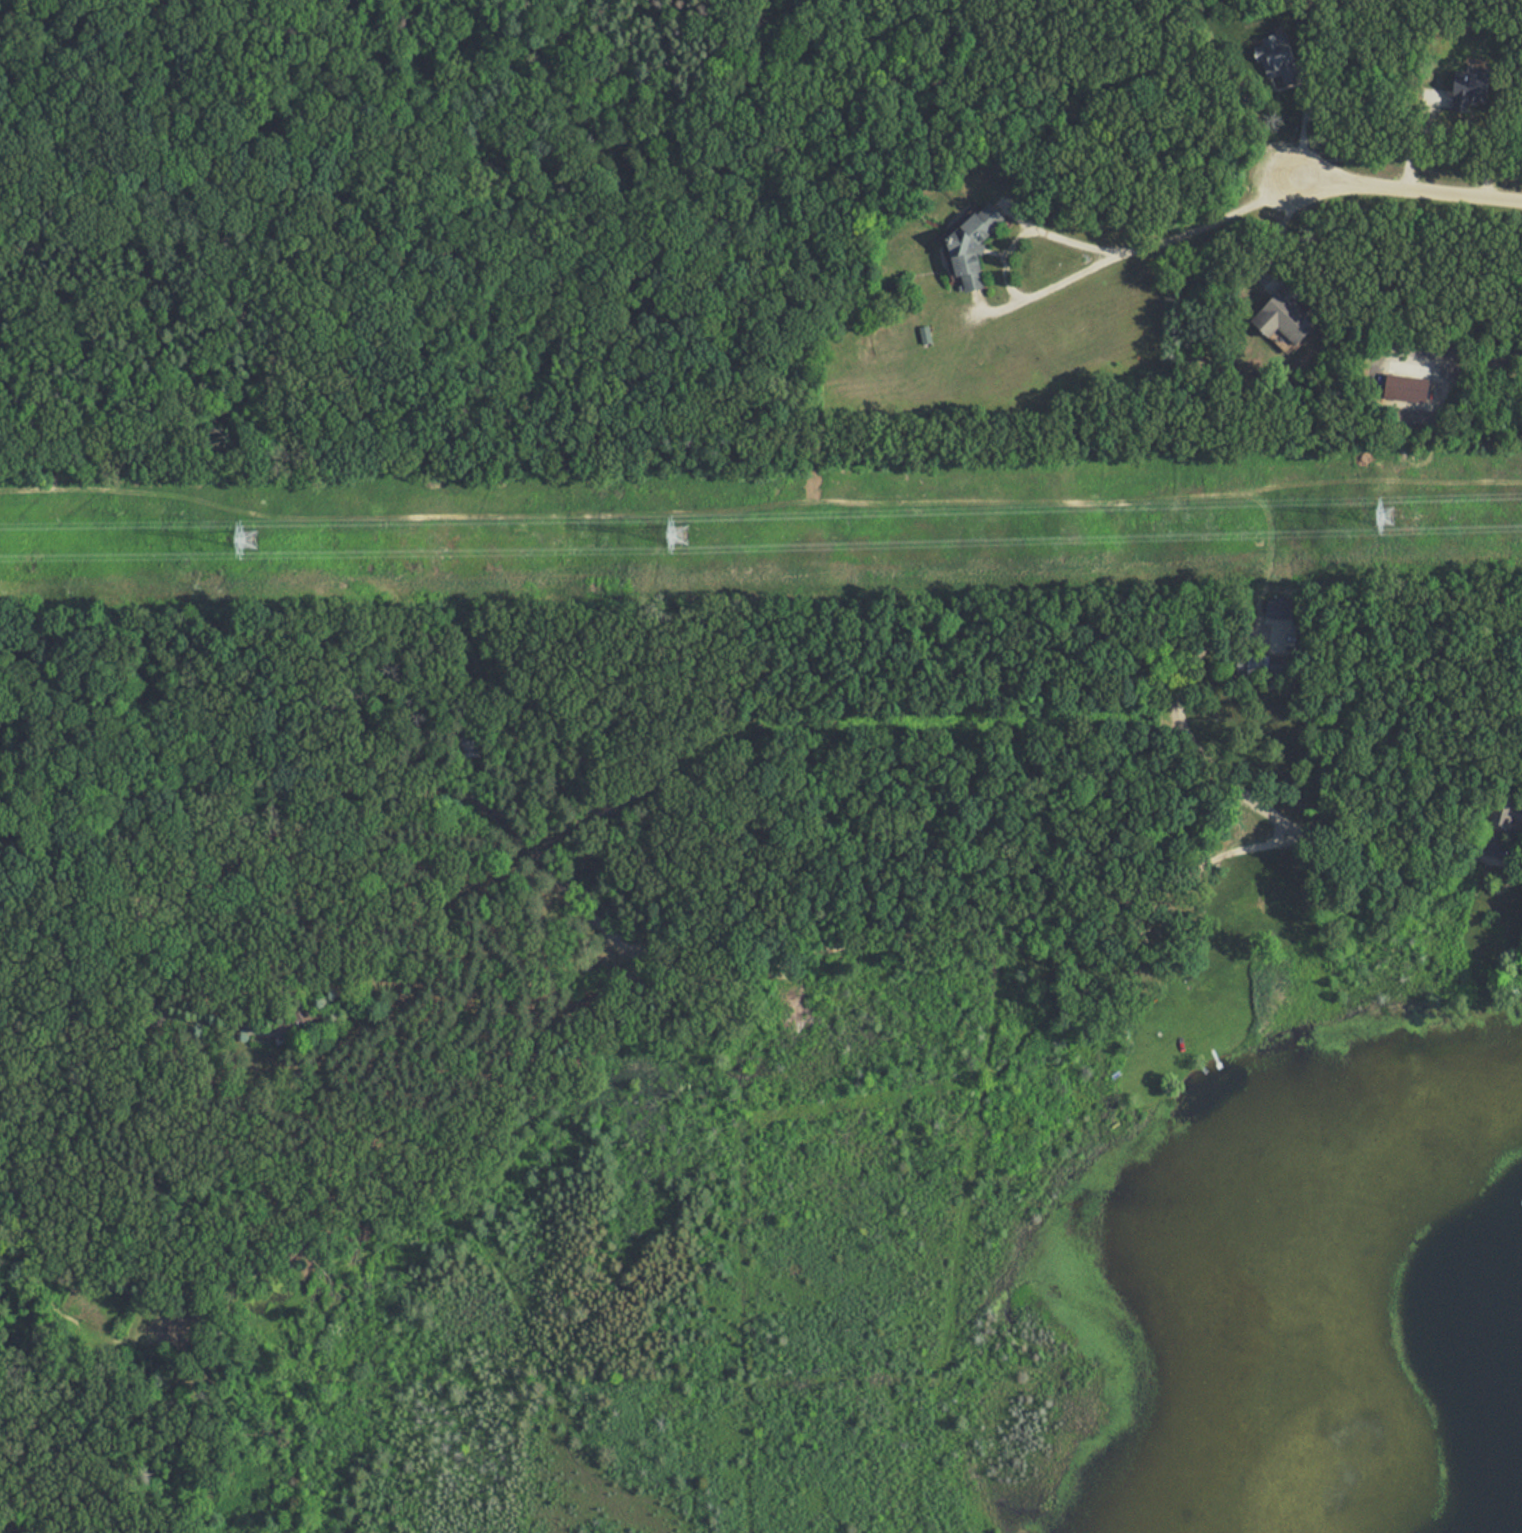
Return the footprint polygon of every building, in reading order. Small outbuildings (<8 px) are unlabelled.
[(1261,38),(1263,46),(1258,47),(1268,88),(1298,81),(1287,32),(1261,38)] [(1450,86),(1449,106),(1484,108),(1486,71),(1467,70),(1466,87),(1450,86)] [(1003,219),(987,202),(945,236),(954,276),(962,275),(964,292),(983,289),(978,259),(983,239),(1003,219)] [(1316,325),(1292,301),(1299,294),(1288,282),(1250,319),(1267,337),(1278,328),(1295,346),(1316,325)] [(311,1022),(279,1022),(279,1035),(311,1035),(311,1022)]
